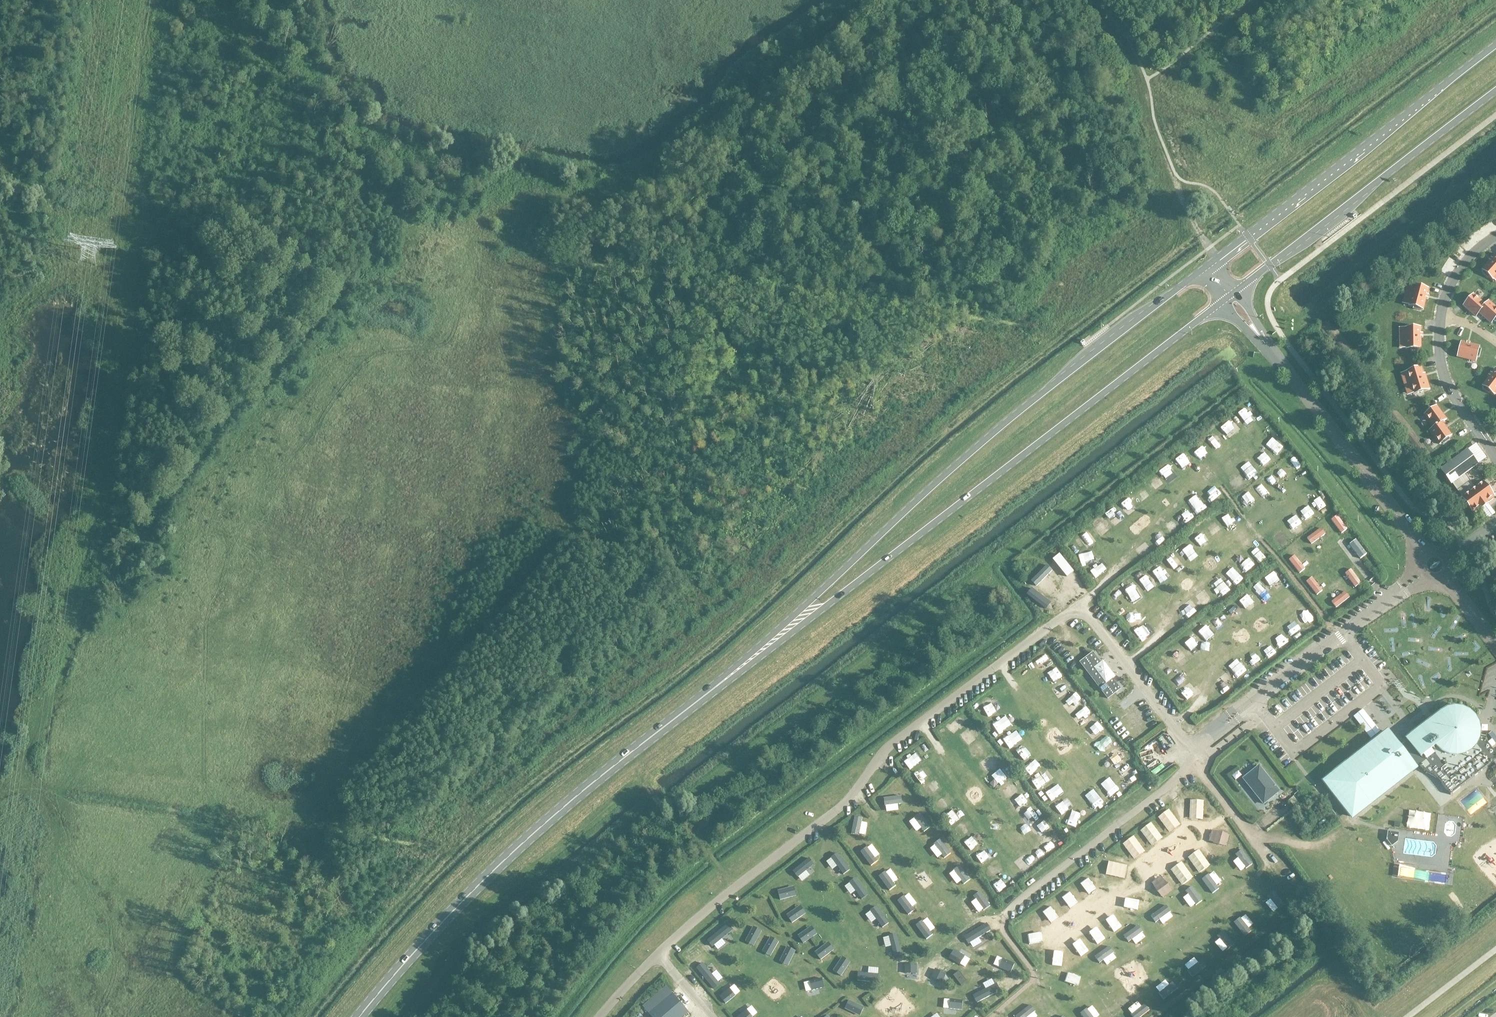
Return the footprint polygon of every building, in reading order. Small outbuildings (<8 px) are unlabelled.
[(1482,270),(1483,271),(1482,273),(1487,278),(1489,276),(1493,280),(1495,277),(1495,254),(1482,270)] [(1407,284),(1405,293),(1411,294),(1408,306),(1413,307),(1413,309),(1420,311),(1421,309),(1422,309),(1428,289),(1413,285),(1413,286),(1407,284)] [(1479,313),(1485,305),(1473,294),(1470,297),(1469,296),(1464,301),(1466,303),(1463,305),(1476,317),(1479,313)] [(1485,305),(1479,313),(1491,323),(1493,321),(1495,322),(1495,320),(1495,308),(1488,301),(1485,305)] [(1405,337),(1405,349),(1411,349),(1411,351),(1418,351),(1418,349),(1420,349),(1420,327),(1405,328),(1399,328),(1399,337),(1405,337)] [(1475,361),(1477,356),(1478,356),(1480,349),(1479,349),(1479,347),(1461,342),(1457,357),(1475,361)] [(1424,378),(1421,367),(1406,371),(1406,372),(1401,374),(1405,388),(1411,386),(1413,394),(1429,389),(1426,377),(1424,378)] [(1495,369),(1482,386),(1484,387),(1483,388),(1488,393),(1489,391),(1494,395),(1495,392),(1495,369)] [(1424,415),(1433,428),(1442,422),(1442,423),(1446,420),(1436,406),(1433,408),(1432,407),(1426,411),(1427,413),(1424,415)] [(1442,423),(1442,422),(1433,428),(1429,431),(1439,444),(1442,442),(1443,444),(1449,439),(1448,438),(1451,436),(1442,423)] [(1467,450),(1440,469),(1451,484),(1477,464),(1467,450)] [(1483,482),(1461,497),(1473,513),(1480,507),(1481,509),(1488,504),(1487,502),(1494,497),(1483,482)] [(1331,521),(1340,534),(1346,530),(1337,517),(1331,521)] [(1325,535),(1320,529),(1306,539),(1311,545),(1325,535)] [(1342,551),(1349,560),(1353,557),(1346,548),(1342,551)] [(1305,571),(1294,556),(1288,560),(1300,575),(1305,571)] [(1037,588),(1032,592),(1052,619),(1077,601),(1050,566),(1031,580),(1037,588)] [(1344,574),(1355,589),(1361,584),(1350,570),(1344,574)] [(1322,595),(1311,579),(1305,583),(1316,599),(1322,595)] [(1345,592),(1331,603),(1335,609),(1350,598),(1345,592)] [(1092,653),(1101,648),(1098,644),(1089,649),(1092,653)] [(1092,653),(1080,663),(1107,699),(1120,689),(1092,653)] [(1181,683),(1177,686),(1182,692),(1186,690),(1181,683)] [(1388,732),(1324,782),(1352,817),(1418,766),(1420,768),(1423,771),(1426,773),(1433,776),(1436,778),(1438,780),(1441,783),(1450,795),(1495,759),(1495,754),(1489,745),(1487,742),(1486,739),(1486,735),(1485,735),(1485,739),(1477,737),(1477,735),(1478,731),(1476,724),(1473,718),(1468,713),(1461,710),(1455,709),(1448,711),(1442,714),(1400,747),(1388,732)] [(1020,756),(1016,759),(1023,769),(1027,765),(1020,756)] [(1250,783),(1248,784),(1263,804),(1279,791),(1262,770),(1260,767),(1258,767),(1255,769),(1249,774),(1250,777),(1250,783)] [(884,798),(884,806),(902,805),(902,797),(884,798)] [(1473,817),(1482,812),(1473,797),(1464,803),(1473,817)] [(1194,821),(1206,822),(1206,804),(1195,804),(1194,821)] [(1069,810),(1059,815),(1063,821),(1072,816),(1069,810)] [(920,814),(913,818),(923,833),(930,829),(920,814)] [(1162,821),(1172,836),(1182,830),(1172,815),(1162,821)] [(851,834),(858,836),(862,819),(855,817),(851,834)] [(1146,834),(1155,849),(1165,843),(1155,828),(1146,834)] [(1387,832),(1386,840),(1391,846),(1397,842),(1398,834),(1387,832)] [(1214,836),(1212,847),(1230,849),(1232,838),(1214,836)] [(1055,851),(1059,848),(1052,839),(1048,842),(1055,851)] [(941,840),(934,844),(944,860),(951,855),(941,840)] [(1139,862),(1148,855),(1138,841),(1129,848),(1139,862)] [(861,852),(871,867),(876,864),(866,848),(861,852)] [(1242,850),(1235,855),(1246,871),(1253,866),(1242,850)] [(1202,855),(1193,863),(1203,876),(1213,869),(1202,855)] [(880,862),(886,871),(893,867),(888,858),(880,862)] [(830,860),(826,867),(841,878),(846,871),(830,860)] [(811,865),(798,877),(806,886),(819,874),(811,865)] [(960,867),(953,871),(962,885),(969,881),(960,867)] [(1186,889),(1195,882),(1185,868),(1175,876),(1186,889)] [(1111,881),(1128,882),(1129,870),(1111,870),(1111,881)] [(879,876),(889,892),(895,888),(885,872),(879,876)] [(1208,876),(1202,880),(1213,894),(1218,890),(1208,876)] [(1080,885),(1087,896),(1095,890),(1088,880),(1080,885)] [(1168,881),(1158,888),(1169,902),(1178,895),(1168,881)] [(861,902),(869,897),(860,884),(852,889),(861,902)] [(1191,888),(1185,892),(1195,906),(1201,902),(1191,888)] [(1272,890),(1266,895),(1277,912),(1284,907),(1272,890)] [(979,892),(972,896),(982,912),(989,908),(979,892)] [(1061,899),(1068,909),(1076,904),(1069,894),(1061,899)] [(1213,911),(1222,902),(1216,895),(1207,904),(1213,911)] [(898,901),(908,916),(914,912),(904,897),(898,901)] [(1125,900),(1123,909),(1138,912),(1139,902),(1125,900)] [(1260,912),(1264,910),(1259,902),(1255,905),(1260,912)] [(1150,917),(1154,923),(1170,912),(1165,906),(1150,917)] [(792,911),(795,916),(803,912),(800,907),(792,911)] [(1042,913),(1049,923),(1057,918),(1050,907),(1042,913)] [(794,927),(807,918),(803,912),(790,921),(794,927)] [(866,921),(871,927),(878,921),(873,915),(866,921)] [(1112,932),(1120,927),(1113,916),(1105,921),(1112,932)] [(1233,924),(1243,938),(1250,934),(1240,919),(1233,924)] [(917,926),(926,941),(933,937),(923,922),(917,926)] [(1123,937),(1127,943),(1142,932),(1138,926),(1123,937)] [(797,937),(804,947),(818,938),(811,928),(797,937)] [(1096,944),(1104,939),(1097,928),(1089,934),(1096,944)] [(1217,936),(1227,951),(1234,946),(1224,931),(1217,936)] [(1028,946),(1041,944),(1039,933),(1026,935),(1028,946)] [(725,934),(712,945),(720,955),(733,943),(725,934)] [(1079,957),(1088,952),(1080,940),(1072,946),(1079,957)] [(1095,958),(1099,965),(1114,954),(1110,947),(1095,958)] [(824,965),(836,954),(830,948),(818,959),(824,965)] [(1063,953),(1053,952),(1052,966),(1061,967),(1063,953)] [(963,971),(967,961),(954,956),(950,966),(963,971)] [(1186,971),(1192,978),(1206,968),(1201,961),(1186,971)] [(843,962),(837,978),(845,981),(850,964),(843,962)] [(711,967),(705,973),(716,985),(724,979),(717,970),(715,971),(711,967)] [(1013,978),(1015,972),(1002,968),(1001,975),(1013,978)] [(1064,984),(1077,988),(1080,978),(1068,974),(1064,984)] [(932,986),(940,988),(941,980),(933,978),(932,986)] [(861,990),(876,990),(876,982),(861,981),(861,990)] [(1158,994),(1163,1001),(1177,991),(1172,984),(1158,994)] [(827,989),(813,991),(814,998),(828,995),(827,989)] [(691,1014),(675,995),(650,1015),(651,1016),(688,1016),(691,1014)] [(723,1003),(730,1011),(740,1002),(733,995),(723,1003)] [(1131,1015),(1133,1016),(1142,1016),(1150,1012),(1145,1005),(1131,1015)] [(1017,1016),(1031,1016),(1036,1013),(1032,1006),(1017,1016)] [(1079,1013),(1082,1016),(1092,1016),(1086,1008),(1079,1013)]
